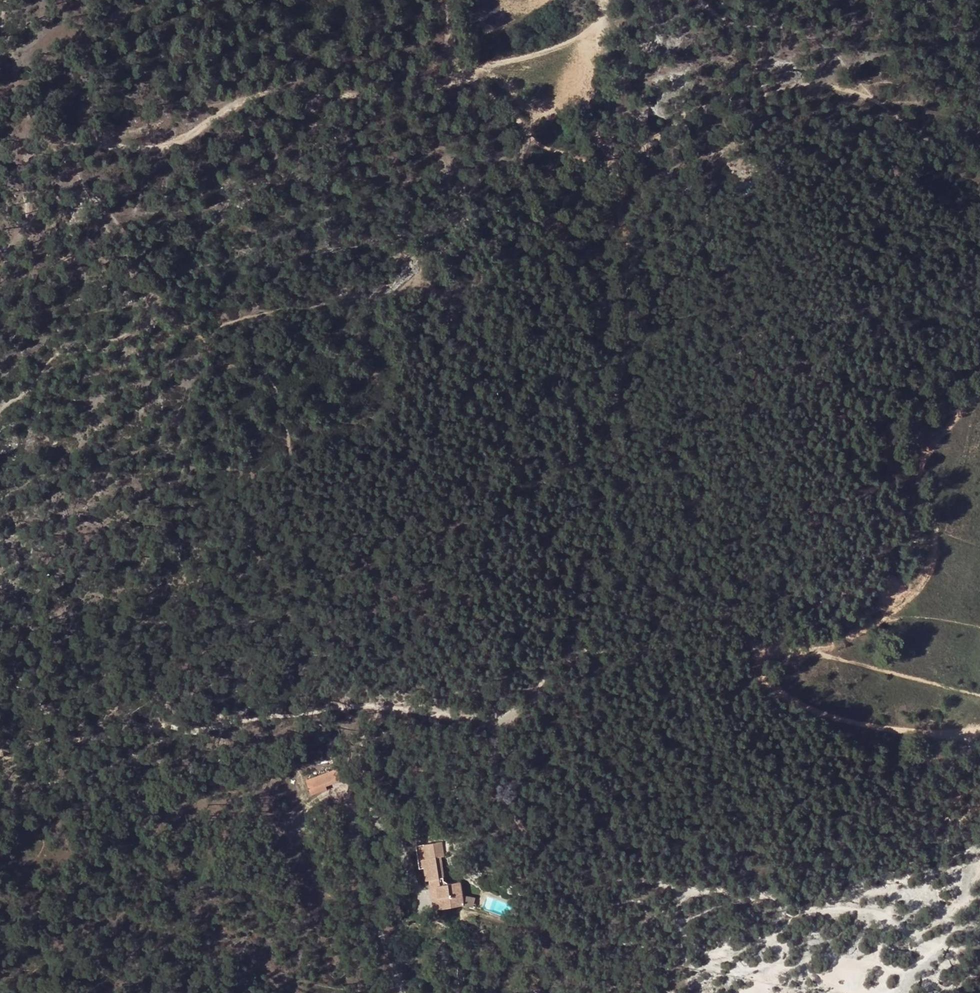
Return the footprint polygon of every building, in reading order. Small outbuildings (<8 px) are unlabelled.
[(306,781),(309,788),(324,783),(339,777),(337,769),(306,781)] [(324,783),(326,787),(341,781),(339,777),(324,783)] [(324,783),(309,788),(311,795),(326,790),(326,787),(324,783)] [(443,856),(441,842),(421,845),(423,858),(426,880),(430,879),(432,892),(438,891),(441,907),(462,904),(461,894),(459,882),(449,883),(444,880),(440,857),(443,856)] [(434,909),(441,907),(438,891),(432,892),(434,909)] [(475,897),(461,894),(462,904),(473,906),(475,897)]
